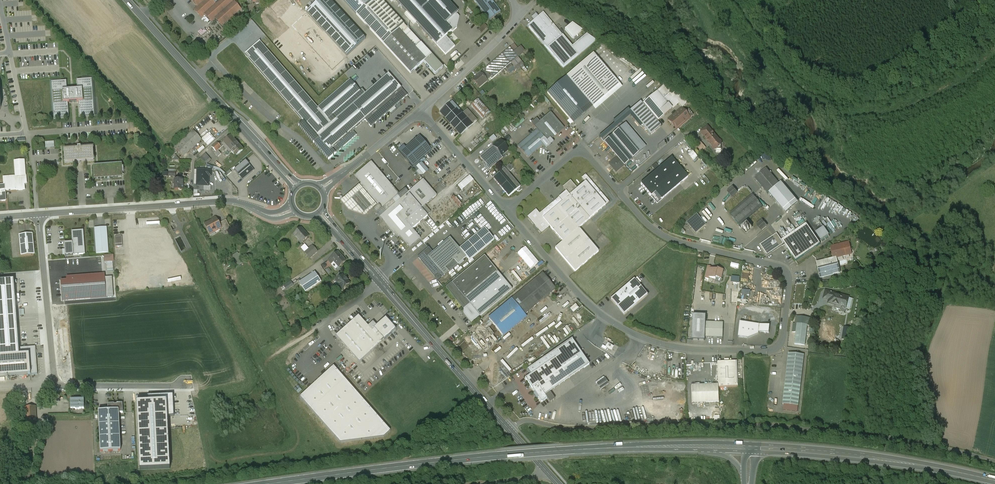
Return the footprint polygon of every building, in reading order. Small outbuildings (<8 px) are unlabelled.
[(200,9),(199,10),(199,11),(201,13),(203,13),(212,22),(215,19),(222,26),(229,20),(233,20),(234,20),(234,16),(241,9),(234,2),(237,0),(191,0),(200,9)] [(329,0),(321,0),(307,13),(347,57),(366,40),(329,0)] [(382,0),(344,0),(383,44),(404,25),(382,0)] [(423,0),(396,0),(437,45),(446,36),(451,31),(452,31),(445,24),(423,0)] [(447,0),(423,0),(445,24),(456,13),(458,12),(447,0)] [(490,20),(498,14),(493,7),(494,6),(492,4),(493,3),(491,0),(474,0),(490,20)] [(572,47),(543,12),(538,17),(536,17),(534,19),(534,20),(528,25),(563,67),(595,41),(587,35),(572,47)] [(456,13),(445,24),(452,31),(451,31),(452,32),(457,28),(460,17),(456,13)] [(414,25),(407,17),(405,19),(412,27),(414,25)] [(573,38),(584,31),(577,21),(566,28),(573,38)] [(431,55),(404,25),(383,44),(411,74),(431,55)] [(484,25),(479,30),(481,33),(487,27),(484,25)] [(437,45),(445,55),(455,46),(446,36),(437,45)] [(360,90),(350,79),(318,107),(288,73),(284,68),(260,41),(244,54),(296,113),(291,117),(320,150),(319,151),(321,154),(323,153),(329,159),(357,135),(353,131),(365,120),(371,127),(408,95),(401,88),(402,88),(401,87),(388,73),(365,92),(362,88),(360,90)] [(510,48),(484,70),(490,77),(492,79),(518,57),(510,48)] [(593,107),(620,85),(593,54),(547,93),(574,124),(593,107)] [(481,73),(473,80),(479,88),(487,81),(486,80),(490,77),(484,71),(481,74),(481,73)] [(67,90),(67,81),(52,82),(54,118),(69,117),(68,102),(73,102),(78,102),(80,117),(95,116),(92,79),(77,80),(78,90),(67,90)] [(674,97),(664,85),(662,87),(677,105),(681,102),(676,96),(674,97)] [(677,105),(662,87),(642,104),(640,102),(630,111),(651,135),(661,127),(657,122),(677,105)] [(481,98),(472,105),(483,119),(492,112),(481,98)] [(472,125),(452,102),(440,112),(461,135),(472,125)] [(690,118),(682,108),(668,120),(673,126),(676,124),(679,128),(685,123),(690,118)] [(550,113),(540,122),(537,119),(531,123),(537,130),(547,142),(563,128),(550,114),(550,113)] [(717,137),(708,127),(701,132),(710,143),(717,137)] [(537,130),(517,146),(528,158),(547,142),(537,130)] [(194,131),(175,148),(178,151),(183,157),(202,140),(194,131)] [(616,172),(633,158),(613,135),(605,142),(618,157),(609,164),(616,172)] [(243,150),(231,136),(222,144),(223,146),(229,153),(231,151),(236,157),(243,150)] [(400,153),(412,167),(430,151),(419,137),(400,153)] [(718,138),(717,137),(710,143),(711,144),(713,146),(713,148),(714,150),(716,150),(718,149),(721,149),(722,142),(720,141),(719,140),(717,139),(718,138)] [(508,150),(501,141),(493,147),(501,156),(508,150)] [(704,142),(698,147),(702,152),(708,147),(704,142)] [(218,144),(217,143),(212,148),(216,152),(215,153),(218,157),(221,154),(218,151),(221,148),(218,144)] [(493,146),(480,157),(486,165),(486,166),(489,170),(503,158),(501,156),(493,147),(493,146)] [(81,163),(81,162),(94,161),(93,150),(93,148),(81,149),(81,147),(79,148),(78,148),(78,150),(64,151),(64,152),(65,161),(65,163),(78,162),(78,163),(81,163)] [(175,148),(165,157),(167,160),(168,160),(178,151),(175,148)] [(208,153),(202,157),(206,162),(211,158),(208,153)] [(672,158),(641,184),(649,194),(648,194),(648,195),(650,197),(651,197),(651,196),(657,203),(688,177),(672,158)] [(5,190),(17,190),(17,191),(25,190),(24,184),(27,184),(26,176),(25,176),(24,161),(15,161),(16,177),(4,178),(4,185),(0,186),(0,201),(6,201),(5,190)] [(377,206),(378,205),(382,209),(399,194),(371,162),(354,176),(361,184),(359,185),(377,206)] [(246,163),(236,172),(243,181),(254,172),(246,163)] [(423,176),(429,171),(422,163),(416,168),(423,176)] [(124,173),(124,166),(123,166),(123,167),(121,167),(121,165),(95,167),(95,179),(107,178),(108,179),(110,179),(110,178),(122,177),(122,172),(124,172),(124,173)] [(520,187),(505,168),(493,178),(509,196),(520,187)] [(779,184),(766,169),(755,179),(768,194),(769,193),(779,184)] [(209,171),(198,171),(198,187),(209,187),(209,171)] [(459,185),(464,190),(476,179),(471,174),(459,185)] [(540,214),(539,214),(550,227),(563,242),(579,228),(609,203),(586,175),(582,178),(585,183),(578,189),(570,180),(563,187),(570,196),(563,202),(559,197),(540,214)] [(184,180),(175,180),(174,190),(183,191),(184,180)] [(423,180),(408,193),(421,208),(436,195),(423,180)] [(798,202),(781,182),(769,193),(786,213),(798,202)] [(377,206),(359,185),(340,202),(349,211),(364,217),(377,206)] [(733,188),(727,193),(732,198),(737,194),(733,188)] [(408,193),(379,218),(397,239),(400,237),(409,247),(420,239),(412,229),(427,216),(421,208),(408,193)] [(753,195),(730,214),(740,226),(762,206),(753,195)] [(550,227),(539,214),(540,214),(536,210),(528,217),(542,234),(550,227)] [(705,225),(697,215),(688,223),(696,233),(705,225)] [(216,219),(205,224),(210,234),(221,229),(219,224),(216,219)] [(226,220),(219,224),(221,229),(223,228),(225,231),(230,228),(226,220)] [(763,220),(757,225),(762,230),(767,226),(763,220)] [(747,223),(741,228),(746,234),(752,229),(747,223)] [(107,227),(95,228),(96,253),(109,252),(107,227)] [(309,237),(301,228),(293,235),(301,244),(309,237)] [(485,228),(459,249),(466,257),(469,261),(494,240),(485,228)] [(579,228),(563,242),(555,248),(575,272),(599,252),(579,228)] [(809,228),(784,245),(796,261),(821,245),(809,228)] [(83,230),(71,231),(72,242),(64,243),(65,256),(85,254),(83,230)] [(777,233),(760,244),(767,255),(784,244),(777,233)] [(32,234),(20,235),(22,256),(34,255),(32,234)] [(459,249),(450,238),(433,253),(429,248),(419,258),(436,278),(435,278),(438,281),(441,278),(444,276),(466,257),(459,249)] [(849,242),(833,246),(834,249),(833,251),(833,253),(832,253),(833,259),(836,258),(837,258),(849,255),(848,250),(851,249),(849,242)] [(313,246),(305,253),(310,259),(318,252),(313,246)] [(495,248),(485,256),(488,260),(498,252),(495,248)] [(167,256),(169,260),(179,256),(176,250),(166,254),(165,252),(160,254),(161,259),(167,256)] [(346,261),(338,252),(328,261),(331,264),(334,262),(339,268),(346,261)] [(484,256),(452,283),(465,298),(497,271),(488,260),(485,256),(484,256)] [(833,259),(817,263),(820,278),(840,273),(837,258),(836,258),(833,259)] [(711,266),(707,266),(705,278),(709,279),(710,278),(716,279),(717,278),(722,279),(724,270),(719,268),(719,270),(711,268),(711,266)] [(497,271),(465,298),(471,305),(479,315),(480,316),(512,289),(501,276),(497,271)] [(315,273),(300,283),(306,292),(321,282),(315,273)] [(543,274),(512,299),(525,315),(556,289),(543,274)] [(339,278),(335,281),(339,286),(343,290),(350,284),(343,275),(342,275),(339,278)] [(105,278),(61,281),(62,301),(106,298),(105,278)] [(634,279),(611,299),(624,314),(648,295),(634,279)] [(335,289),(330,283),(327,285),(332,292),(335,289)] [(465,298),(452,283),(447,287),(465,310),(471,305),(465,298)] [(751,296),(752,290),(745,289),(744,299),(748,299),(749,295),(751,296)] [(832,292),(826,290),(823,299),(829,301),(831,293),(832,293),(832,292)] [(832,293),(831,293),(829,301),(828,303),(841,307),(842,308),(844,309),(846,308),(849,298),(832,293)] [(512,299),(488,318),(503,336),(523,320),(523,321),(526,319),(525,319),(526,317),(525,315),(512,299)] [(479,315),(471,305),(465,310),(465,313),(472,322),(475,318),(479,315)] [(359,316),(336,336),(359,362),(382,342),(372,331),(359,316)] [(812,319),(796,317),(795,324),(793,324),(792,332),(796,333),(795,344),(805,346),(807,326),(811,326),(812,319)] [(386,318),(374,328),(374,329),(372,331),(381,341),(384,339),(384,340),(396,329),(386,318)] [(723,323),(693,322),(692,337),(723,338),(723,323)] [(760,325),(740,322),(738,337),(748,339),(759,334),(759,332),(760,325)] [(770,326),(760,325),(759,332),(769,333),(770,326)] [(572,339),(527,370),(530,375),(525,378),(535,393),(534,394),(537,399),(539,398),(542,402),(547,399),(550,403),(555,399),(550,392),(589,365),(572,339)] [(36,347),(19,348),(19,355),(29,354),(31,375),(38,374),(36,347)] [(804,355),(789,353),(783,403),(784,404),(798,405),(804,355)] [(31,375),(29,354),(19,355),(0,357),(0,378),(31,375)] [(729,362),(728,361),(726,361),(725,362),(718,362),(719,384),(719,387),(738,386),(738,384),(737,384),(736,361),(729,362)] [(390,430),(334,366),(300,396),(340,441),(384,436),(390,430)] [(719,384),(691,385),(692,403),(719,402),(719,387),(719,384)] [(166,401),(167,416),(174,416),(173,395),(148,396),(148,402),(166,401)] [(84,409),(84,399),(71,400),(71,409),(76,409),(76,410),(79,410),(79,409),(84,409)] [(140,470),(169,468),(167,416),(166,401),(148,402),(137,402),(140,470)] [(123,404),(117,404),(117,405),(114,405),(114,404),(108,404),(108,411),(119,410),(119,413),(123,413),(123,404)] [(36,407),(25,407),(27,432),(37,431),(36,407)] [(108,411),(99,411),(101,451),(121,451),(119,413),(119,410),(108,411)]
